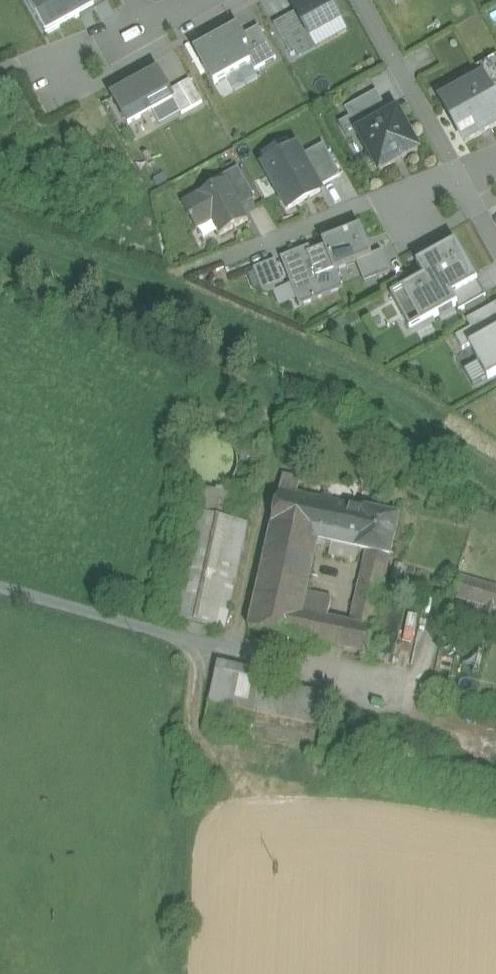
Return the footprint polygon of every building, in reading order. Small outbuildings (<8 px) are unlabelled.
[(29,4),(47,37),(95,10),(90,0),(37,0),(29,4)] [(95,10),(108,3),(106,0),(90,0),(95,10)] [(284,7),(290,20),(305,46),(343,25),(328,0),(297,0),(284,7)] [(305,46),(290,20),(273,29),(292,63),(309,53),(305,46)] [(259,28),(243,37),(249,46),(243,49),(251,65),(255,72),(277,60),(259,28)] [(239,29),(196,53),(215,86),(251,65),(243,49),(249,46),(243,37),(239,29)] [(483,79),(495,99),(495,57),(477,69),(483,79)] [(111,61),(111,76),(131,76),(131,61),(111,61)] [(160,74),(114,97),(128,125),(174,101),(170,92),(160,74)] [(442,101),(465,144),(495,127),(495,99),(483,79),(442,101)] [(191,81),(170,92),(174,101),(181,115),(203,104),(191,81)] [(359,135),(390,116),(377,92),(345,110),(351,118),(339,125),(348,141),(359,135)] [(359,135),(381,173),(419,152),(397,113),(390,116),(359,135)] [(323,146),(303,158),(320,189),(341,178),(323,146)] [(297,149),(265,166),(289,211),(320,194),(320,189),(303,158),(297,149)] [(237,168),(225,177),(242,209),(255,199),(237,168)] [(208,191),(181,205),(198,231),(212,222),(220,236),(248,219),(242,209),(225,177),(206,186),(208,191)] [(323,242),(326,249),(334,271),(357,263),(371,257),(360,228),(323,242)] [(479,282),(457,242),(417,264),(424,278),(391,296),(405,322),(416,315),(422,326),(458,306),(453,296),(479,282)] [(309,249),(281,260),(300,309),(343,293),(334,271),(326,249),(311,255),(309,249)] [(383,253),(371,257),(357,263),(365,284),(391,274),(383,253)] [(275,262),(254,270),(262,292),(268,295),(277,292),(275,288),(284,285),(275,262)] [(487,297),(479,282),(453,296),(458,306),(461,310),(487,297)] [(469,346),(495,332),(495,305),(468,321),(472,329),(456,338),(463,351),(470,347),(469,346)] [(469,346),(470,347),(479,363),(488,378),(489,380),(495,376),(495,332),(469,346)] [(473,387),(488,378),(479,363),(464,371),(473,387)] [(300,479),(283,475),(280,491),(297,494),(300,479)] [(210,493),(205,492),(201,491),(199,491),(194,488),(167,617),(226,630),(248,524),(229,520),(235,492),(224,490),(221,490),(218,492),(214,493),(210,493)] [(297,494),(280,491),(271,530),(319,540),(327,501),(297,494)] [(343,505),(327,501),(319,540),(334,544),(343,505)] [(400,517),(343,505),(334,544),(367,551),(391,556),(400,517)] [(319,540),(271,530),(249,628),(297,639),(303,613),(307,595),(319,540)] [(367,551),(350,624),(375,629),(391,556),(367,551)] [(460,577),(454,597),(495,609),(495,587),(460,577)] [(424,608),(388,600),(374,660),(410,667),(404,697),(429,703),(451,600),(427,594),(424,608)] [(332,600),(307,595),(303,613),(328,619),(332,600)] [(328,619),(303,613),(297,639),(369,654),(375,629),(350,624),(328,619)] [(262,674),(218,665),(209,703),(254,713),(261,681),(262,674)] [(284,686),(261,681),(254,713),(277,718),(284,686)] [(331,696),(284,686),(277,718),(324,728),(331,696)]
